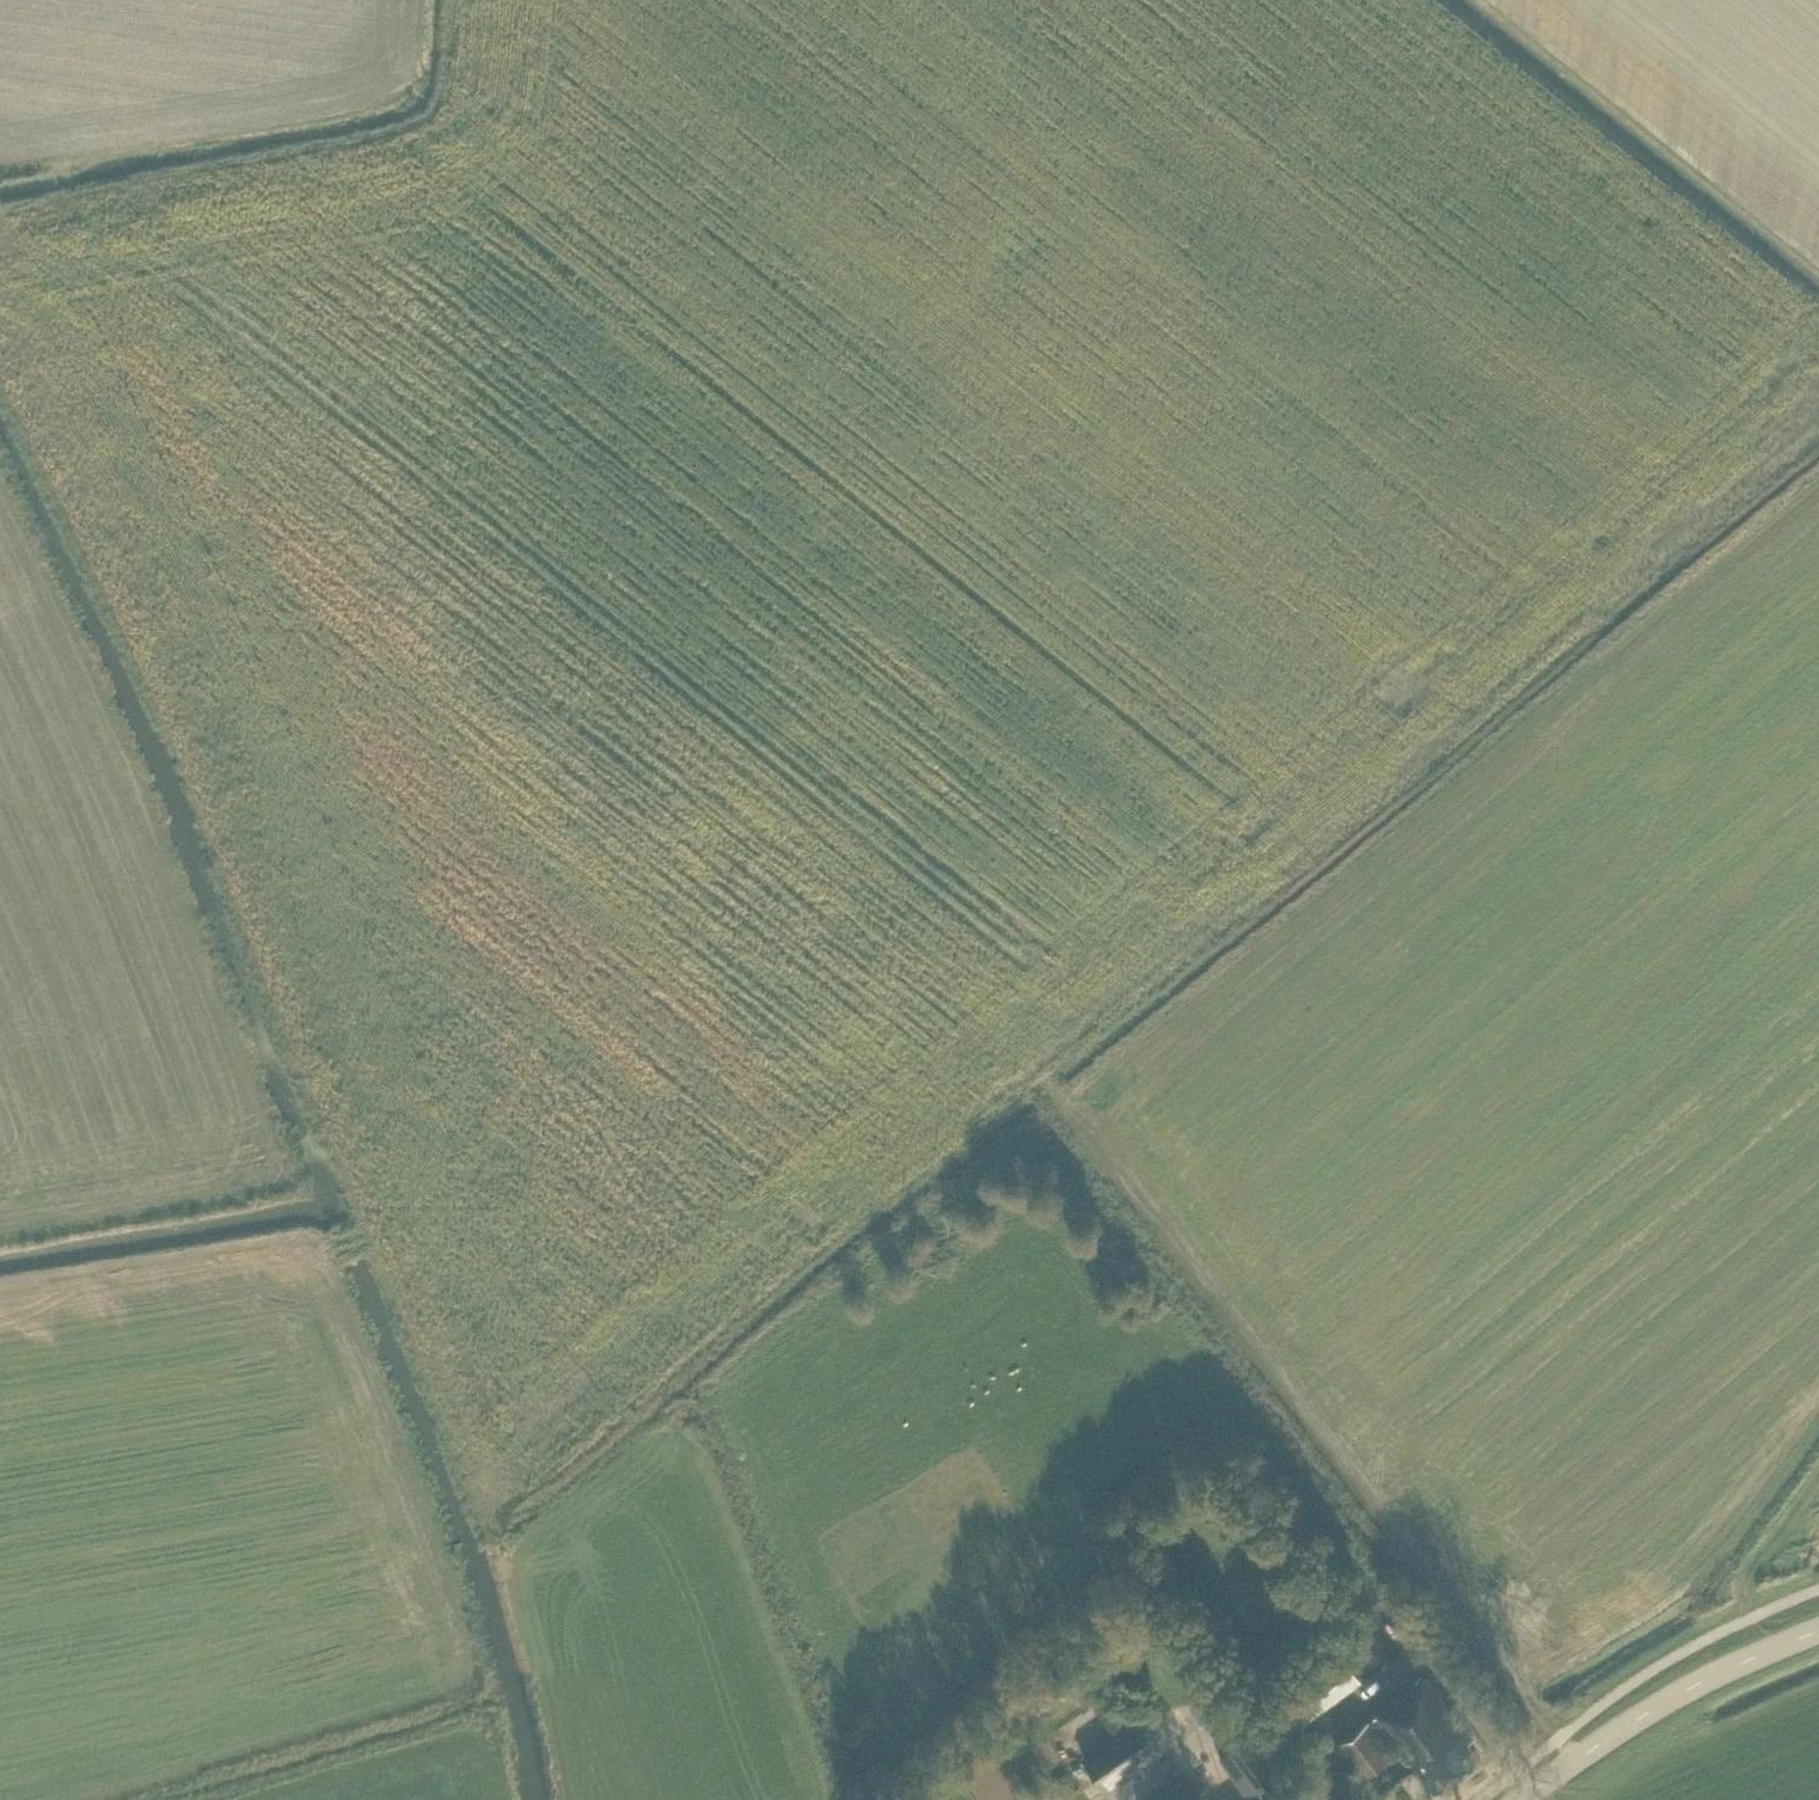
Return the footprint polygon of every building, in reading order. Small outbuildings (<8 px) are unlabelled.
[(1412,1758),(1434,1788),(1478,1756),(1467,1741),(1473,1737),(1427,1675),(1373,1715),(1374,1716),(1368,1720),(1367,1720),(1339,1741),(1363,1773),(1392,1753),(1372,1726),(1378,1722),(1407,1762),(1412,1758)] [(1104,1791),(1162,1750),(1138,1716),(1080,1757),(1104,1791)] [(1229,1749),(1257,1789),(1276,1775),(1249,1736),(1229,1749)]
